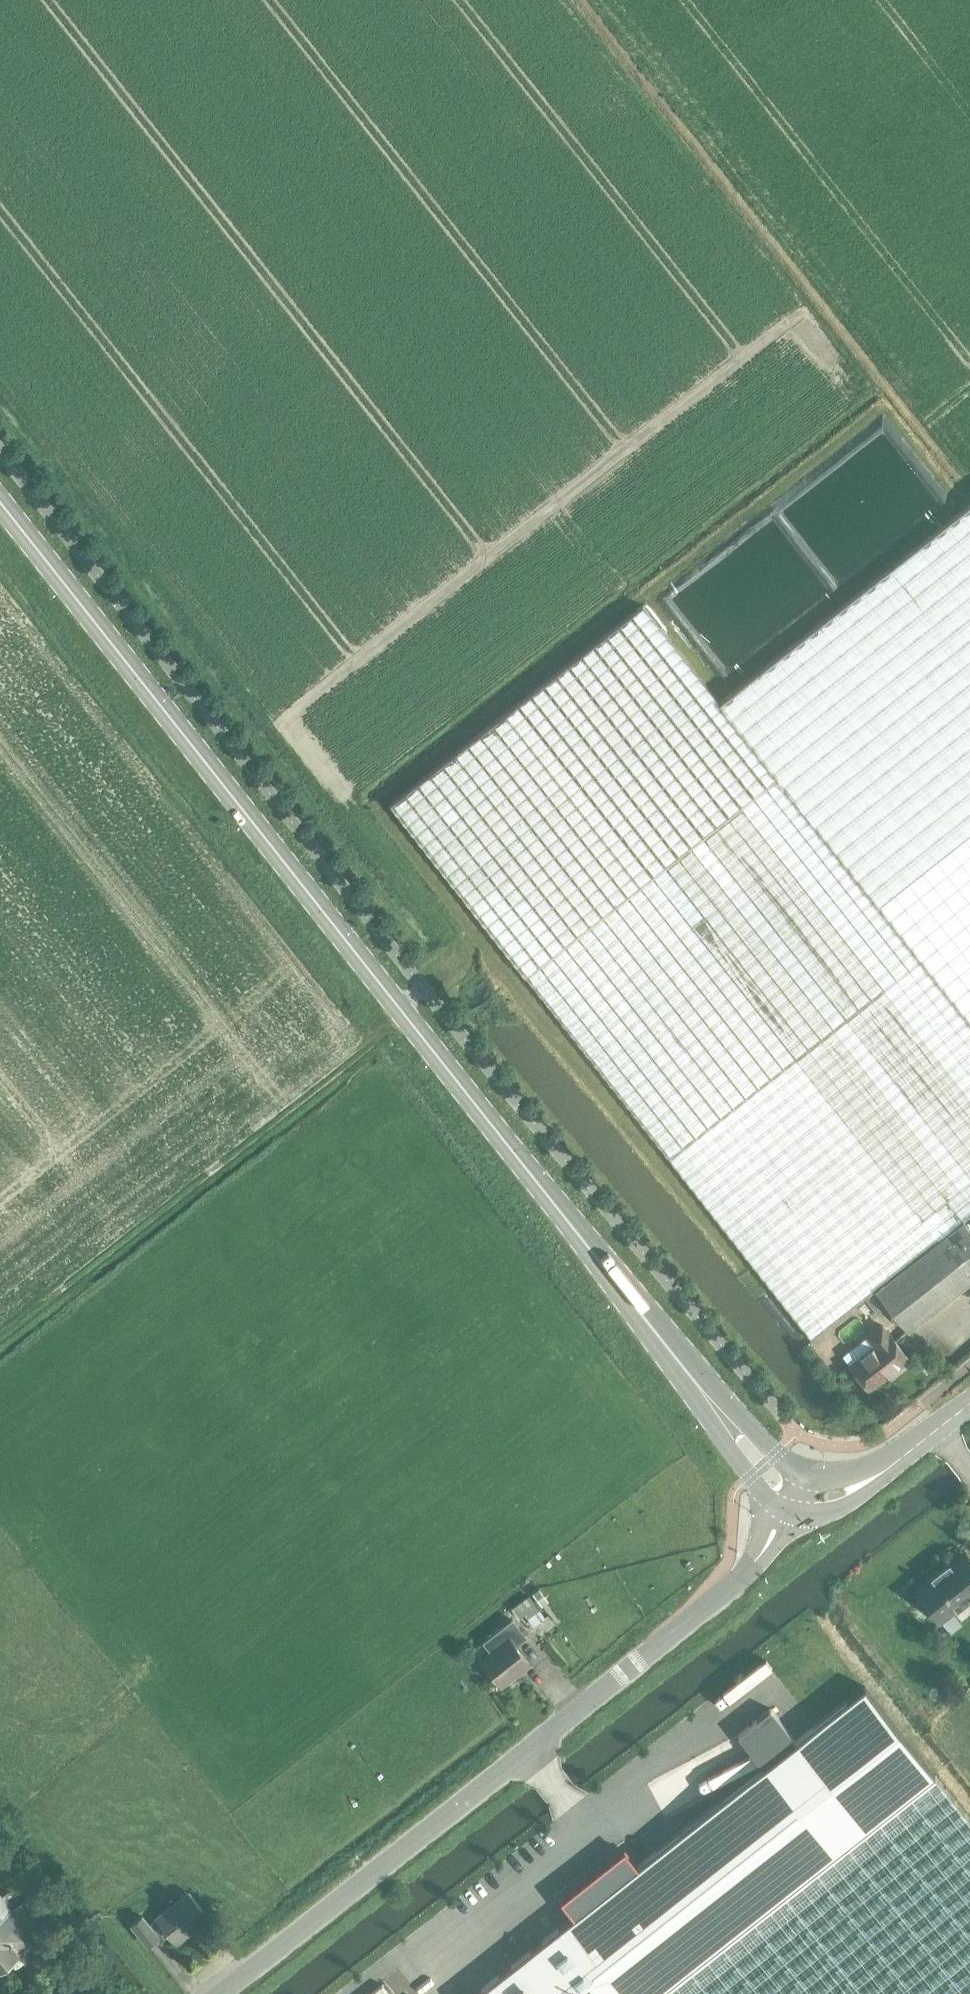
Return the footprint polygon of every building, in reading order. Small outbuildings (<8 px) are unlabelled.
[(722,704),(969,1033),(969,509),(722,704)] [(969,1212),(969,1034),(643,604),(390,803),(812,1338),(969,1212)] [(964,1219),(876,1288),(909,1330),(969,1281),(969,1227),(964,1219)] [(876,1290),(866,1298),(878,1312),(888,1305),(876,1290)] [(873,1343),(850,1361),(870,1387),(909,1357),(882,1322),(866,1334),(873,1343)] [(964,1553),(917,1591),(942,1621),(969,1598),(969,1560),(964,1553)] [(539,1587),(532,1592),(542,1606),(549,1600),(539,1587)] [(546,1617),(530,1595),(517,1604),(533,1626),(546,1617)] [(490,1650),(481,1657),(503,1684),(530,1663),(516,1645),(527,1636),(513,1618),(483,1641),(490,1650)] [(473,1993),(657,1993),(935,1774),(865,1685),(795,1740),(770,1708),(738,1733),(763,1765),(637,1865),(625,1849),(562,1899),(574,1914),(473,1993)] [(935,1774),(657,1993),(969,1993),(969,1818),(935,1774)] [(23,1948),(25,1951),(34,1944),(32,1941),(36,1938),(25,1925),(42,1912),(29,1896),(12,1909),(9,1905),(19,1897),(11,1888),(2,1895),(0,1893),(0,1966),(23,1948)] [(143,1913),(131,1922),(148,1944),(168,1929),(177,1942),(209,1917),(188,1890),(156,1916),(157,1917),(150,1922),(143,1913)] [(385,1984),(369,1993),(391,1993),(385,1984)]
